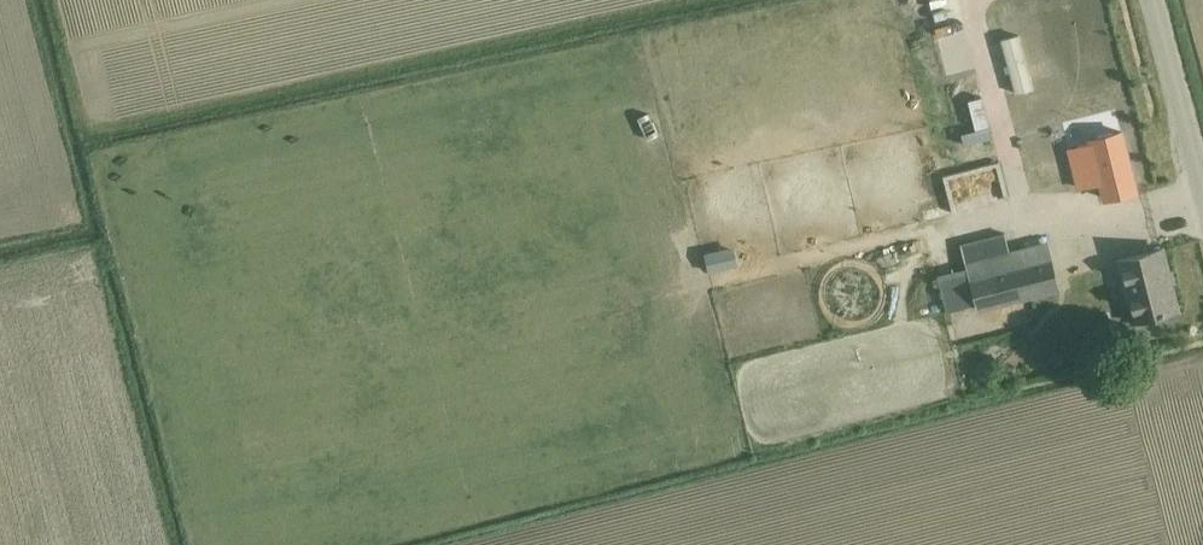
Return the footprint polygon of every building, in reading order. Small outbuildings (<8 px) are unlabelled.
[(1051,235),(1072,236),(1073,225),(1052,223),(1051,235)] [(967,271),(940,279),(948,311),(976,304),(977,308),(1059,286),(1048,243),(1008,254),(1003,236),(961,247),(967,271)] [(1134,320),(1154,315),(1177,309),(1162,247),(1119,258),(1134,320)]
